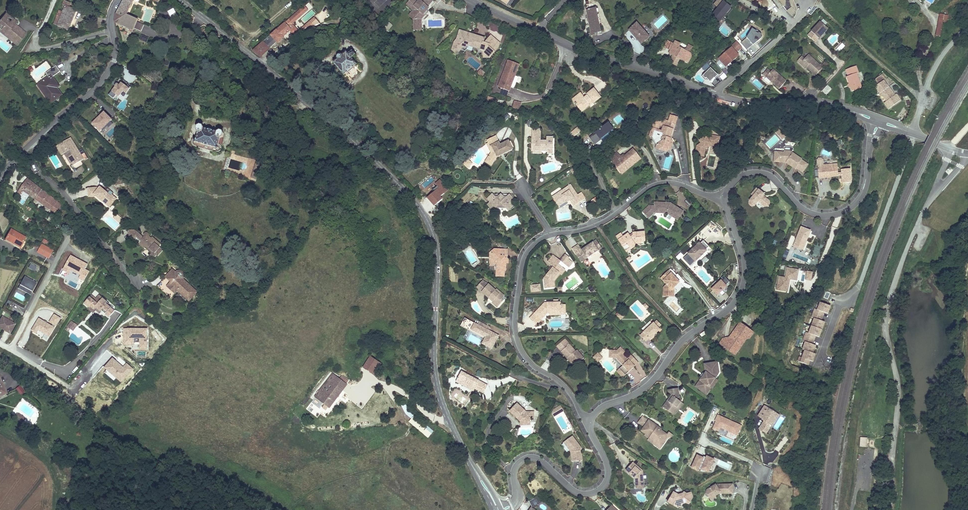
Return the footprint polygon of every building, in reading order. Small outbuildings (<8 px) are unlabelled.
[(69,30),(71,25),(69,24),(72,16),(74,17),(77,10),(70,7),(71,3),(65,0),(63,4),(66,6),(63,13),(58,25),(69,30)] [(119,6),(113,22),(130,31),(136,17),(127,11),(132,0),(122,0),(119,6)] [(426,9),(424,7),(430,1),(431,0),(410,0),(416,5),(412,11),(416,14),(416,15),(421,14),(426,9)] [(716,23),(724,13),(727,15),(732,9),(721,0),(717,0),(713,4),(717,7),(709,17),(716,23)] [(307,5),(258,53),(265,58),(282,41),(284,44),(290,38),(289,37),(297,30),(296,29),(299,26),(297,23),(298,23),(312,10),(307,5)] [(811,16),(816,8),(813,6),(808,14),(811,16)] [(596,8),(586,10),(591,35),(597,34),(597,35),(602,34),(601,31),(600,31),(596,8)] [(54,23),(58,25),(63,13),(59,11),(54,23)] [(6,14),(0,21),(0,32),(2,30),(10,36),(9,39),(17,45),(26,34),(21,29),(19,31),(13,26),(15,24),(16,22),(13,19),(10,22),(8,19),(10,17),(6,14)] [(320,16),(307,28),(309,31),(310,30),(317,27),(314,24),(321,17),(320,16)] [(317,27),(327,23),(321,17),(314,24),(317,27)] [(820,22),(808,35),(815,42),(818,38),(819,39),(828,29),(820,22)] [(138,23),(135,29),(141,32),(144,25),(138,23)] [(303,36),(309,31),(307,28),(305,30),(298,23),(297,23),(299,26),(296,29),(297,30),(303,36)] [(629,30),(641,44),(649,37),(637,23),(629,30)] [(466,31),(460,29),(458,36),(459,37),(456,40),(457,42),(461,46),(464,43),(467,43),(468,44),(469,42),(483,47),(483,48),(492,55),(500,45),(494,39),(495,37),(491,34),(485,41),(484,41),(485,37),(472,33),(470,35),(466,31)] [(2,30),(0,32),(9,39),(10,36),(2,30)] [(746,47),(750,44),(752,46),(761,40),(755,30),(741,40),(746,47)] [(456,49),(460,52),(467,43),(464,43),(461,46),(457,42),(456,40),(455,40),(456,49)] [(665,47),(671,50),(674,44),(668,41),(665,47)] [(671,50),(669,53),(680,58),(681,57),(688,61),(692,54),(689,53),(685,51),(679,47),(680,44),(675,41),(674,44),(671,50)] [(719,59),(725,65),(731,60),(732,61),(738,56),(736,52),(742,47),(737,42),(726,51),(725,50),(723,51),(725,54),(719,59)] [(342,74),(355,63),(352,61),(356,58),(352,53),(349,56),(346,53),(344,55),(343,56),(342,56),(341,56),(340,56),(339,56),(339,57),(338,57),(338,58),(338,59),(338,60),(334,64),(342,74)] [(808,54),(804,59),(801,62),(807,67),(813,73),(812,73),(815,76),(823,67),(820,64),(808,54)] [(801,62),(804,59),(802,56),(798,61),(806,69),(807,67),(801,62)] [(509,92),(520,65),(509,60),(498,87),(509,92)] [(60,71),(56,66),(46,73),(49,77),(40,84),(47,94),(45,95),(51,103),(62,95),(57,88),(55,86),(57,84),(52,77),(60,71)] [(856,66),(846,70),(849,77),(847,77),(849,84),(850,87),(852,92),(862,88),(857,74),(858,73),(856,66)] [(710,67),(702,76),(705,79),(706,78),(710,82),(717,75),(710,67)] [(779,89),(786,81),(773,70),(770,72),(766,77),(779,89)] [(875,87),(880,94),(881,93),(883,96),(886,101),(884,103),(888,109),(901,100),(897,94),(895,95),(882,78),(880,79),(879,78),(873,82),(876,86),(875,87)] [(110,97),(115,100),(116,97),(120,99),(123,94),(127,96),(130,90),(117,83),(110,97)] [(38,85),(45,95),(47,94),(40,84),(38,85)] [(582,112),(601,98),(593,87),(586,93),(586,94),(583,96),(581,92),(572,99),(582,112)] [(486,104),(492,106),(494,98),(488,96),(486,104)] [(521,104),(514,102),(512,109),(519,110),(521,104)] [(104,112),(93,124),(100,131),(112,120),(104,112)] [(674,143),(673,141),(670,140),(674,130),(664,126),(662,131),(659,129),(661,123),(668,126),(670,121),(657,116),(653,127),(652,130),(652,129),(650,134),(656,136),(658,132),(661,133),(659,138),(661,142),(658,143),(656,148),(663,151),(664,149),(664,147),(669,146),(672,147),(674,143)] [(594,147),(613,130),(606,123),(587,140),(594,147)] [(219,150),(222,139),(224,138),(225,138),(226,137),(227,136),(227,135),(227,134),(226,133),(226,132),(225,131),(224,131),(223,131),(222,131),(221,131),(220,132),(204,128),(204,127),(203,126),(202,126),(201,125),(200,125),(199,125),(198,126),(197,127),(196,128),(196,129),(196,130),(196,131),(197,132),(198,132),(198,133),(200,133),(197,144),(219,150)] [(785,134),(779,128),(776,131),(782,137),(785,134)] [(541,129),(531,129),(531,154),(542,154),(542,151),(548,151),(548,154),(554,155),(554,137),(547,137),(547,141),(541,140),(541,129)] [(492,140),(494,143),(491,147),(487,153),(494,157),(498,151),(501,149),(501,147),(503,146),(504,148),(514,144),(509,135),(501,139),(497,130),(487,134),(489,137),(490,140),(492,140)] [(721,134),(714,132),(709,135),(708,133),(701,137),(702,139),(698,142),(696,151),(702,152),(703,148),(706,149),(706,145),(705,143),(712,139),(720,141),(721,134)] [(84,157),(71,136),(58,144),(61,149),(60,150),(62,154),(65,153),(68,150),(69,152),(68,152),(75,163),(82,159),(84,157)] [(621,174),(640,158),(632,146),(621,156),(617,151),(610,156),(621,174)] [(802,159),(794,152),(793,151),(791,148),(785,147),(785,150),(774,150),(774,161),(785,162),(794,168),(795,167),(802,172),(808,165),(802,160),(802,159)] [(84,162),(82,159),(75,163),(68,152),(69,152),(68,150),(65,153),(73,165),(72,165),(77,166),(84,162)] [(247,175),(251,175),(250,179),(259,181),(262,163),(249,161),(247,175)] [(837,164),(817,165),(818,177),(837,176),(837,164)] [(35,199),(42,188),(21,174),(18,179),(24,184),(18,194),(21,196),(23,193),(35,199)] [(447,187),(438,180),(434,184),(436,186),(433,190),(435,191),(428,199),(434,205),(437,202),(439,203),(443,198),(441,196),(444,192),(443,192),(447,187)] [(571,184),(552,197),(559,207),(570,201),(573,206),(585,198),(581,192),(578,195),(571,184)] [(119,195),(114,192),(113,193),(103,185),(101,187),(100,187),(98,185),(90,186),(91,195),(98,194),(101,194),(108,199),(112,199),(115,201),(119,195)] [(469,194),(478,196),(479,188),(470,186),(469,194)] [(753,194),(749,198),(754,203),(757,199),(764,205),(766,205),(768,203),(768,200),(762,194),(762,191),(756,186),(751,193),(753,194)] [(63,202),(42,188),(35,199),(43,203),(56,210),(58,205),(61,207),(64,203),(63,202)] [(112,205),(115,201),(112,199),(108,199),(101,194),(98,194),(112,205)] [(507,198),(496,197),(493,194),(487,199),(490,202),(488,204),(492,210),(495,207),(506,208),(508,211),(514,206),(512,203),(515,200),(510,195),(507,198)] [(670,203),(655,202),(654,206),(654,212),(666,214),(674,218),(677,221),(684,211),(679,208),(670,203)] [(117,215),(113,219),(120,225),(124,221),(117,215)] [(145,238),(143,240),(148,244),(149,243),(150,242),(157,247),(156,249),(154,251),(158,254),(160,251),(162,252),(167,245),(163,242),(164,240),(156,233),(155,234),(152,232),(152,230),(151,228),(148,229),(147,230),(147,233),(146,234),(144,233),(145,231),(138,226),(132,227),(133,237),(140,234),(145,238)] [(810,230),(800,226),(795,238),(793,242),(803,246),(806,239),(810,230)] [(24,238),(10,231),(4,241),(14,245),(15,243),(20,246),(24,238)] [(593,232),(590,234),(595,243),(598,241),(593,232)] [(645,242),(644,232),(632,232),(632,236),(630,237),(627,233),(623,237),(620,233),(616,236),(622,246),(626,252),(634,247),(641,245),(641,242),(645,242)] [(590,234),(574,244),(579,252),(595,243),(590,234)] [(793,237),(790,245),(804,250),(808,239),(806,239),(803,246),(793,242),(795,238),(793,237)] [(499,256),(499,251),(501,250),(501,241),(492,241),(492,245),(486,244),(485,252),(484,252),(484,257),(488,258),(490,259),(489,268),(498,269),(498,263),(499,263),(500,256),(499,256)] [(699,244),(686,254),(694,263),(706,252),(705,251),(708,248),(703,242),(700,245),(699,244)] [(38,252),(49,258),(53,250),(42,245),(38,252)] [(547,273),(554,264),(553,263),(557,259),(553,256),(556,253),(562,258),(566,253),(563,251),(564,249),(560,246),(555,252),(556,252),(555,253),(548,246),(542,253),(547,258),(539,268),(540,280),(547,279),(547,273)] [(547,273),(547,279),(550,279),(549,273),(555,266),(557,267),(560,262),(557,259),(553,263),(554,264),(547,273)] [(68,260),(63,270),(84,282),(89,271),(68,260)] [(178,266),(177,265),(162,281),(176,293),(183,285),(195,295),(202,286),(187,274),(189,272),(187,267),(185,265),(180,264),(178,266)] [(670,284),(676,279),(672,274),(670,276),(669,274),(671,273),(665,267),(658,273),(663,280),(660,283),(659,290),(666,291),(667,287),(670,284)] [(790,280),(797,281),(799,270),(787,268),(786,277),(779,276),(777,288),(789,290),(790,280)] [(475,283),(482,276),(477,273),(471,279),(475,283)] [(723,275),(720,278),(726,283),(729,281),(723,275)] [(24,276),(20,285),(32,291),(36,283),(24,276)] [(489,282),(482,276),(475,283),(482,290),(483,288),(487,292),(486,293),(492,298),(496,293),(495,291),(497,288),(490,281),(489,282)] [(716,295),(727,285),(720,278),(709,287),(716,295)] [(670,293),(670,284),(667,287),(666,291),(659,290),(659,292),(670,293)] [(539,285),(530,286),(531,293),(540,292),(539,285)] [(559,302),(559,297),(555,297),(555,294),(552,294),(547,294),(538,294),(527,305),(534,312),(541,305),(548,305),(554,305),(554,302),(559,302)] [(114,304),(116,303),(109,298),(107,301),(103,298),(101,300),(97,297),(91,303),(96,307),(97,306),(101,309),(102,307),(107,310),(107,311),(108,311),(108,310),(116,316),(121,310),(114,304)] [(831,306),(820,302),(818,310),(815,309),(812,317),(814,318),(809,333),(806,332),(800,349),(803,350),(800,357),(797,356),(795,361),(804,364),(806,360),(808,360),(812,362),(815,354),(813,353),(816,346),(813,344),(811,344),(814,335),(816,336),(819,337),(825,322),(821,321),(819,320),(822,312),(824,312),(828,314),(831,306)] [(534,312),(527,305),(523,309),(530,316),(534,312)] [(615,314),(620,319),(625,314),(620,309),(615,314)] [(472,314),(470,317),(460,311),(456,318),(466,323),(482,332),(478,339),(484,342),(491,328),(481,323),(483,320),(472,314)] [(0,319),(0,329),(9,335),(16,324),(2,316),(0,319)] [(39,318),(31,331),(48,341),(55,328),(39,318)] [(648,318),(634,331),(640,337),(643,334),(644,336),(655,326),(653,323),(648,318)] [(81,323),(78,321),(73,329),(76,331),(78,329),(81,323)] [(482,332),(466,323),(465,325),(476,331),(474,336),(478,339),(482,332)] [(722,339),(719,344),(735,357),(747,341),(750,340),(754,334),(739,324),(729,338),(722,339)] [(148,328),(123,329),(123,348),(148,348),(148,328)] [(554,344),(563,337),(559,332),(549,339),(554,344)] [(563,337),(554,344),(561,353),(563,352),(568,359),(577,352),(570,342),(568,344),(563,337)] [(621,353),(617,349),(619,347),(612,339),(608,342),(605,342),(605,352),(608,352),(616,360),(612,363),(618,370),(628,361),(621,353)] [(625,350),(621,353),(628,361),(632,358),(625,350)] [(591,356),(597,362),(602,357),(597,351),(591,356)] [(118,358),(116,361),(123,367),(125,364),(118,358)] [(708,374),(712,368),(711,358),(697,361),(699,368),(697,370),(694,374),(688,382),(699,390),(704,383),(702,382),(708,374)] [(113,359),(104,370),(123,386),(134,370),(127,364),(125,369),(113,359)] [(379,363),(371,374),(380,381),(389,371),(379,363)] [(618,370),(612,363),(609,366),(615,373),(618,370)] [(474,384),(482,388),(486,381),(461,368),(456,378),(463,381),(464,379),(474,384)] [(341,374),(324,396),(333,404),(331,407),(334,410),(337,406),(338,407),(351,390),(343,384),(347,379),(341,374)] [(708,374),(702,382),(704,383),(705,384),(711,376),(708,374)] [(347,379),(343,384),(351,390),(355,386),(354,385),(357,382),(349,376),(347,379)] [(666,411),(675,399),(671,396),(673,394),(673,385),(664,385),(664,389),(665,390),(664,394),(657,404),(666,411)] [(532,407),(525,407),(524,408),(522,407),(523,406),(515,399),(508,407),(518,416),(518,418),(529,418),(528,414),(532,413),(532,407)] [(678,401),(675,399),(666,411),(668,412),(670,409),(671,409),(678,401)] [(764,406),(758,416),(763,419),(762,420),(764,421),(765,422),(764,423),(763,423),(759,429),(766,433),(770,428),(766,426),(768,423),(770,424),(777,414),(764,406)] [(25,415),(19,411),(16,415),(22,420),(25,415)] [(777,414),(770,424),(772,426),(779,416),(777,414)] [(742,426),(718,415),(716,419),(717,420),(716,422),(713,429),(718,431),(720,427),(738,435),(742,426)] [(651,425),(642,418),(635,428),(644,434),(643,436),(648,439),(653,442),(657,436),(659,437),(662,433),(651,426),(651,425)] [(564,437),(569,435),(567,432),(559,438),(561,442),(565,439),(564,437)] [(653,442),(648,439),(646,441),(654,447),(660,438),(659,437),(657,436),(653,442)] [(694,453),(690,468),(699,470),(708,473),(713,457),(705,454),(705,456),(694,453)] [(634,484),(633,469),(625,463),(627,462),(623,459),(616,467),(620,470),(621,468),(624,471),(622,472),(625,475),(626,485),(634,484)] [(730,470),(732,465),(718,459),(716,464),(730,470)] [(730,484),(713,485),(704,491),(703,493),(706,497),(711,494),(713,497),(717,495),(731,494),(730,484)] [(685,504),(688,497),(686,492),(681,494),(679,493),(677,496),(675,497),(668,494),(666,499),(670,501),(668,504),(675,507),(674,509),(677,507),(678,504),(682,503),(685,504)] [(521,499),(524,504),(534,498),(531,493),(521,499)] [(668,504),(670,501),(666,499),(664,504),(674,509),(675,507),(668,504)]
